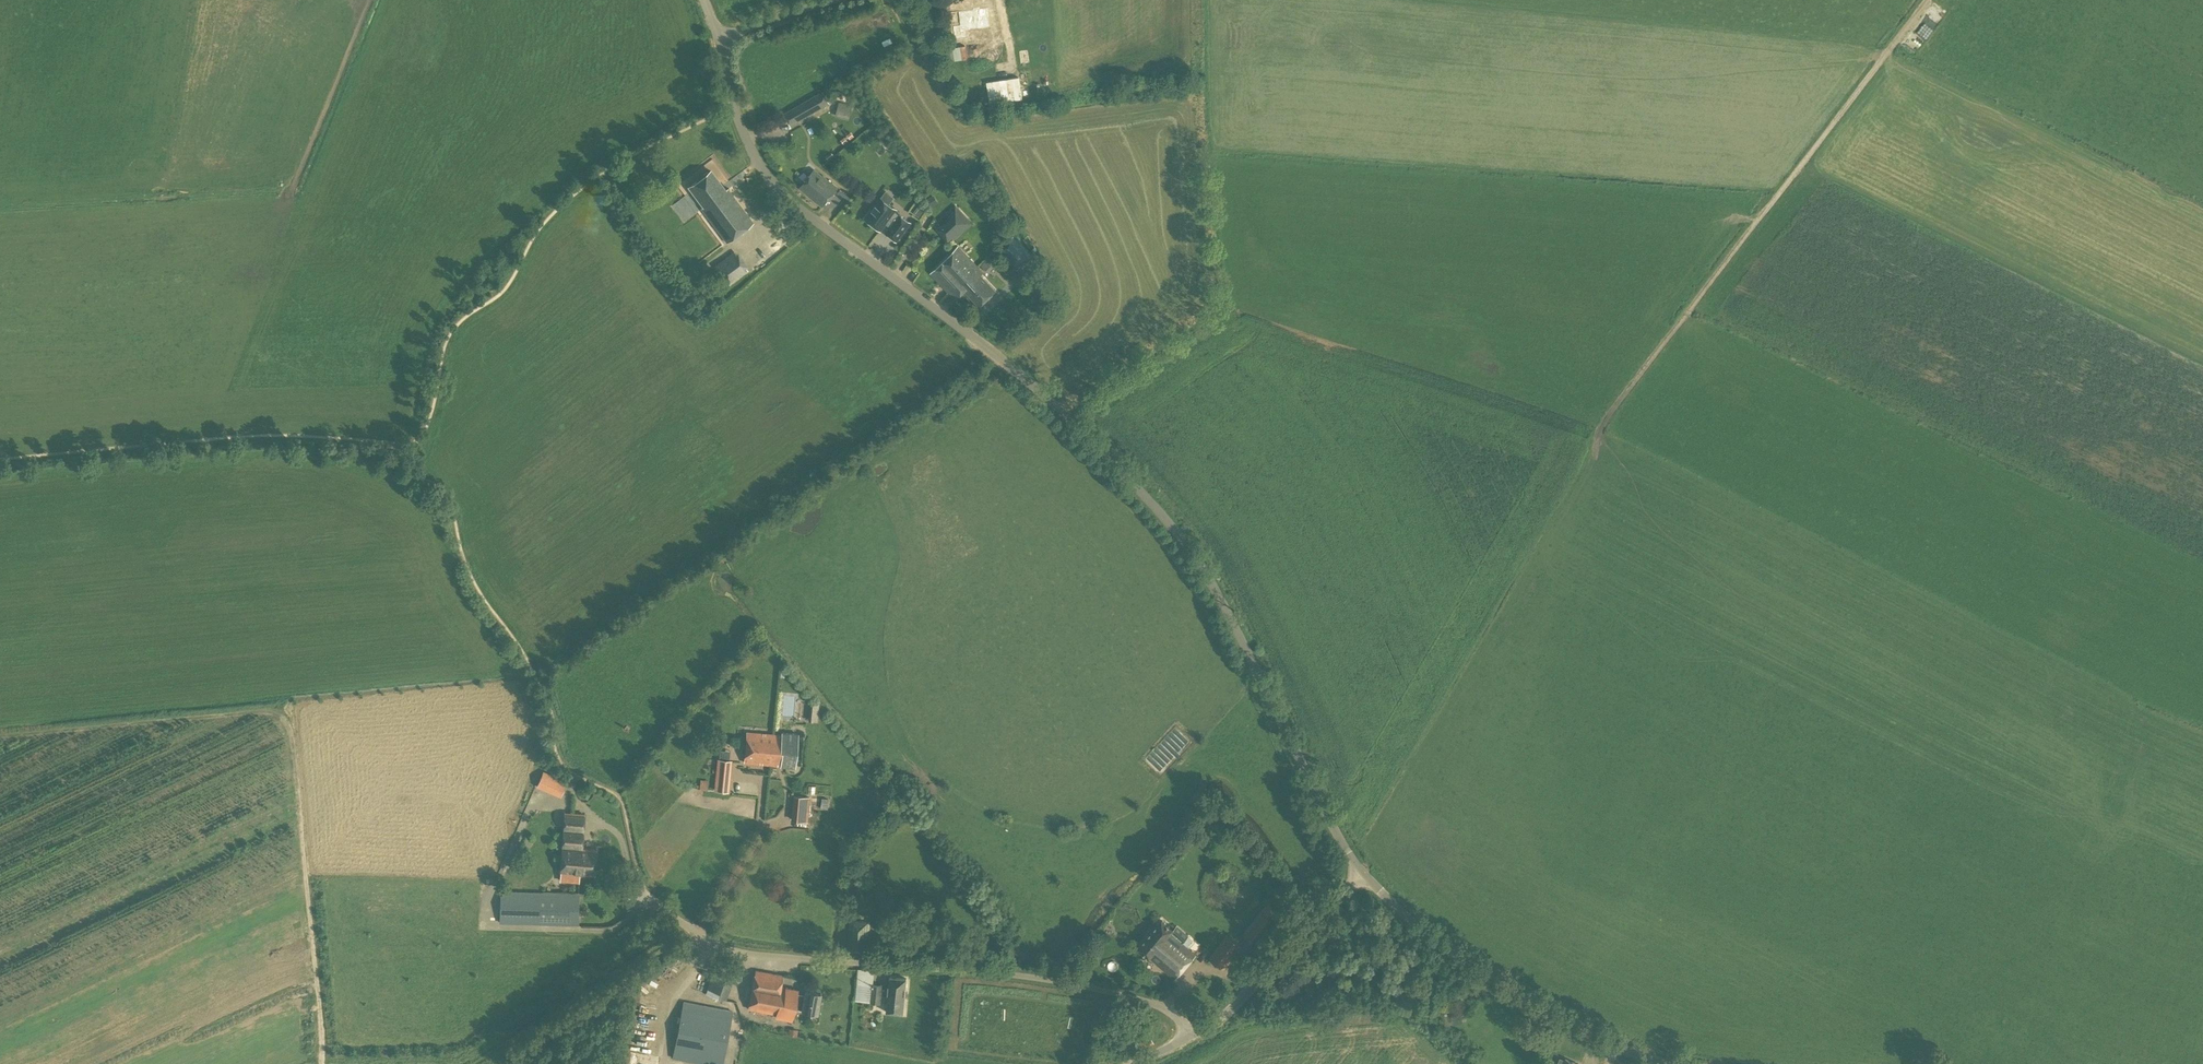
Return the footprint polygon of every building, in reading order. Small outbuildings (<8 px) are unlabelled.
[(981,8),(981,5),(975,6),(976,8),(961,10),(962,24),(956,25),(958,38),(970,36),(969,29),(992,26),(990,6),(981,8)] [(1023,77),(990,80),(991,101),(1025,98),(1023,77)] [(790,125),(830,103),(823,91),(783,113),(790,125)] [(852,118),(855,104),(841,101),(838,115),(852,118)] [(823,176),(814,169),(799,188),(808,195),(822,207),(837,187),(823,176)] [(725,189),(710,170),(688,187),(703,206),(701,207),(727,243),(753,222),(727,187),(725,189)] [(821,212),(835,220),(847,200),(837,193),(828,209),(824,207),(821,212)] [(899,215),(895,211),(896,209),(881,197),(865,218),(881,230),(888,221),(892,224),(891,224),(902,233),(910,222),(900,214),(899,215)] [(926,208),(920,203),(913,213),(919,217),(926,208)] [(954,240),(972,223),(955,205),(937,222),(954,240)] [(1001,241),(1019,261),(1033,247),(1016,228),(1001,241)] [(931,273),(949,293),(961,281),(962,282),(977,267),(958,247),(931,273)] [(736,254),(733,251),(714,266),(728,285),(748,271),(746,268),(748,266),(738,253),(736,254)] [(961,281),(949,293),(955,299),(964,291),(979,306),(995,290),(981,275),(983,273),(977,267),(962,282),(961,281)] [(793,716),(795,696),(785,695),(782,715),(793,716)] [(819,720),(819,703),(811,703),(811,720),(819,720)] [(770,765),(772,734),(746,732),(744,762),(770,765)] [(772,734),(770,765),(781,766),(794,768),(797,734),(782,733),(781,735),(772,734)] [(727,791),(729,761),(718,760),(716,790),(727,791)] [(545,787),(550,777),(542,773),(538,784),(545,787)] [(808,821),(809,797),(795,796),(794,820),(808,821)] [(571,827),(572,813),(565,813),(560,873),(561,873),(560,881),(579,882),(579,874),(580,862),(577,861),(578,850),(572,850),(573,831),(573,828),(571,827)] [(579,874),(594,875),(596,850),(581,849),(584,814),(572,813),(571,827),(573,828),(573,831),(572,850),(578,850),(577,861),(580,862),(579,874)] [(578,925),(579,893),(501,891),(500,923),(578,925)] [(1257,945),(1275,922),(1260,910),(1242,933),(1257,945)] [(869,949),(869,936),(870,921),(850,920),(848,949),(869,949)] [(1167,960),(1181,972),(1195,954),(1182,943),(1188,935),(1177,925),(1173,929),(1161,920),(1146,938),(1159,950),(1162,947),(1171,955),(1167,960)] [(1223,969),(1241,946),(1226,935),(1208,958),(1223,969)] [(1174,979),(1181,972),(1167,960),(1171,955),(1162,947),(1159,950),(1146,938),(1137,947),(1149,958),(1149,957),(1174,979)] [(889,990),(882,989),(882,984),(873,984),(874,969),(858,969),(855,1000),(871,1001),(870,1002),(880,1003),(881,995),(888,996),(887,1011),(903,1013),(906,979),(890,977),(889,990)] [(804,995),(796,993),(797,989),(781,986),(782,975),(755,970),(748,1003),(748,1008),(777,1014),(776,1017),(791,1020),(793,1010),(802,1011),(803,1010),(817,1012),(820,993),(805,990),(804,995)] [(725,999),(732,978),(713,972),(706,993),(725,999)] [(732,1011),(683,1002),(672,1058),(703,1063),(722,1063),(732,1011)] [(1460,1014),(1449,1015),(1450,1023),(1461,1022),(1460,1014)]
